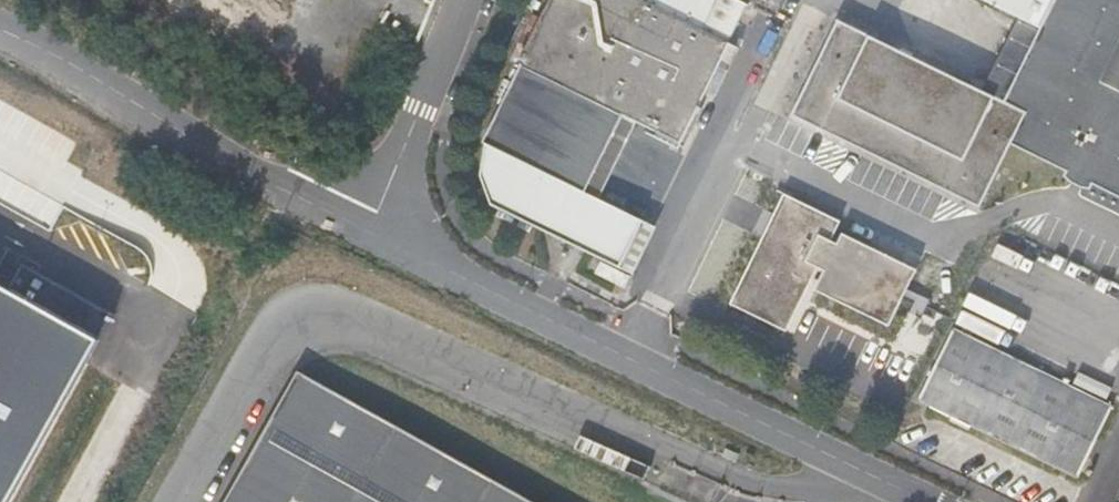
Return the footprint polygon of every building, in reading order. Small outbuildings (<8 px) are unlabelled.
[(722,0),(546,0),(516,60),(518,61),(480,137),(523,159),(497,210),(615,269),(641,219),(553,175),(557,167),(583,180),(614,117),(608,114),(611,107),(635,119),(679,141),(704,93),(712,97),(726,70),(718,65),(729,43),(706,31),(722,0)] [(733,0),(722,0),(706,31),(729,43),(747,7),(733,0)] [(965,213),(997,147),(1053,173),(1051,180),(1065,190),(1082,194),(1084,190),(1118,206),(1118,0),(963,0),(1008,22),(1028,31),(991,107),(971,98),(826,25),(780,120),(965,213)] [(1008,22),(971,98),(991,107),(1028,31),(1008,22)] [(614,117),(583,180),(600,189),(635,119),(611,107),(608,114),(614,117)] [(0,175),(0,207),(74,248),(88,224),(0,175)] [(913,270),(840,235),(836,244),(829,240),(838,222),(781,194),(728,305),(784,332),(815,268),(823,272),(813,291),(885,326),(913,270)] [(11,498),(18,501),(66,501),(82,474),(38,450),(111,319),(24,271),(10,295),(0,289),(0,501),(9,501),(11,498)] [(1073,481),(1111,406),(952,327),(915,401),(1073,481)] [(293,365),(216,501),(532,501),(293,365)]
